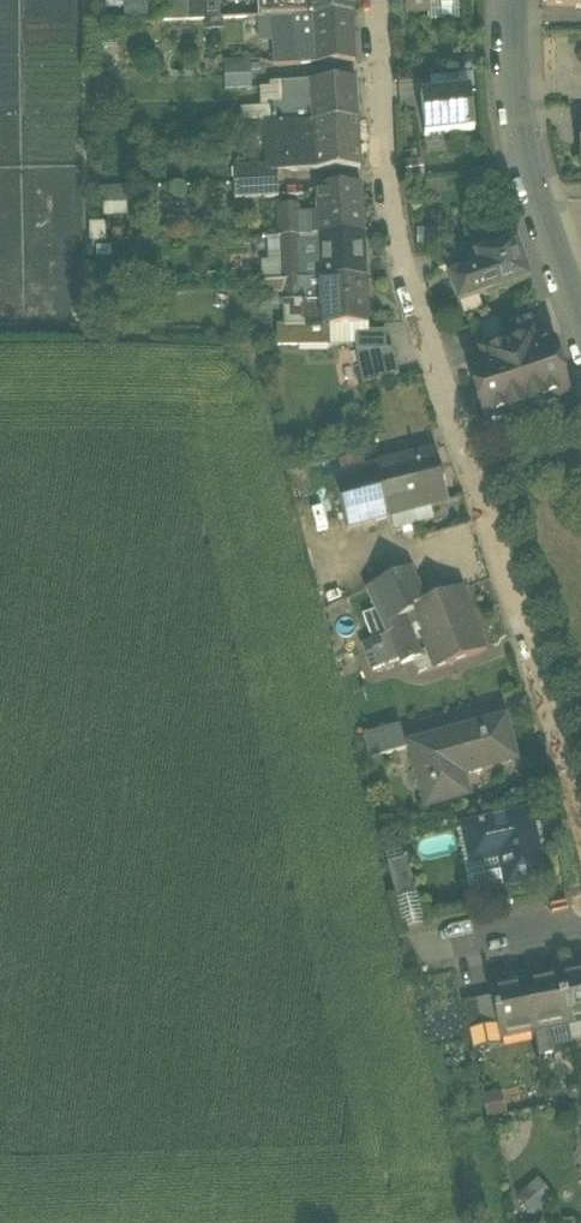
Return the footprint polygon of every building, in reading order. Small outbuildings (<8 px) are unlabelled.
[(126,9),(127,20),(150,19),(149,0),(107,0),(108,10),(126,9)] [(187,22),(186,0),(159,0),(160,22),(187,22)] [(187,22),(220,21),(220,0),(186,0),(187,22)] [(309,17),(308,0),(258,0),(259,19),(260,19),(273,19),(309,17)] [(309,17),(314,17),(353,15),(352,0),(308,0),(309,17)] [(427,5),(425,5),(424,0),(407,0),(407,14),(428,13),(427,5)] [(580,9),(580,0),(542,0),(542,7),(580,9)] [(353,15),(314,17),(315,65),(316,65),(355,63),(353,15)] [(275,67),(315,65),(314,17),(309,17),(273,19),(274,41),(275,67)] [(273,19),(260,19),(261,42),(274,41),(273,19)] [(224,63),(224,77),(251,76),(250,62),(224,63)] [(252,90),(251,76),(224,77),(225,92),(252,90)] [(356,80),(310,83),(312,123),(358,121),(356,80)] [(274,124),(312,123),(310,83),(310,82),(279,83),(280,104),(274,104),(274,124)] [(420,97),(424,137),(474,132),(470,92),(420,97)] [(241,118),(242,126),(269,125),(269,110),(255,111),(255,118),(241,118)] [(358,121),(312,123),(314,172),(360,170),(358,121)] [(276,173),(314,172),(312,123),(274,124),(275,137),(276,169),(276,173)] [(274,124),(269,125),(242,126),(241,126),(241,138),(275,137),(274,124)] [(249,170),(250,183),(277,182),(276,173),(276,169),(249,170)] [(277,199),(277,182),(250,183),(234,184),(234,201),(277,199)] [(317,189),(319,215),(319,235),(364,233),(362,188),(317,189)] [(280,237),(299,236),(298,216),(297,207),(279,208),(280,237)] [(312,215),(298,216),(299,236),(312,236),(312,215)] [(365,233),(364,233),(319,235),(320,258),(321,280),(367,278),(365,233)] [(300,259),(299,236),(280,237),(282,282),(300,281),(300,259)] [(450,281),(458,307),(488,297),(529,283),(516,246),(475,260),(479,271),(450,281)] [(435,260),(439,272),(463,264),(459,252),(435,260)] [(320,258),(300,259),(300,281),(321,280),(320,258)] [(369,326),(367,278),(321,280),(300,281),(282,282),(283,288),(284,327),(284,330),(305,329),(369,326)] [(283,288),(282,282),(260,283),(261,292),(277,291),(283,288)] [(305,345),(305,329),(284,330),(284,327),(278,327),(278,345),(305,345)] [(354,333),(355,352),(387,351),(386,332),(354,333)] [(492,422),(495,424),(507,420),(508,417),(506,410),(523,405),(526,414),(527,413),(524,404),(541,399),(544,406),(547,407),(558,403),(560,400),(559,397),(565,395),(550,349),(534,354),(530,340),(481,356),(485,370),(469,375),(484,421),(491,419),(492,422)] [(393,351),(387,351),(355,352),(362,385),(399,376),(393,351)] [(527,413),(547,407),(544,406),(541,399),(524,404),(527,413)] [(506,410),(508,417),(509,420),(526,414),(523,405),(506,410)] [(384,492),(390,519),(448,505),(434,449),(395,459),(396,460),(403,488),(384,492)] [(379,463),(376,464),(384,492),(403,488),(396,460),(379,464),(379,463)] [(390,519),(384,492),(376,464),(332,475),(346,531),(390,519)] [(370,589),(386,623),(406,616),(415,612),(413,607),(427,601),(412,569),(413,569),(412,567),(411,568),(369,587),(367,588),(368,590),(370,589)] [(421,639),(433,669),(486,649),(463,588),(427,601),(413,607),(415,612),(424,638),(421,639)] [(399,660),(401,664),(421,656),(406,616),(386,623),(390,634),(399,660)] [(363,644),(372,670),(399,660),(390,634),(363,644)] [(424,798),(426,807),(466,796),(460,775),(515,760),(504,721),(411,746),(412,749),(414,757),(409,759),(420,799),(424,798)] [(365,736),(371,760),(404,751),(398,727),(365,736)] [(498,852),(506,888),(544,880),(529,814),(462,828),(463,833),(469,859),(498,852)] [(471,896),(506,888),(498,852),(469,859),(463,833),(457,834),(471,896)] [(387,864),(395,898),(415,893),(407,859),(387,864)] [(415,893),(395,898),(403,929),(423,924),(415,893)] [(568,1027),(580,1024),(580,970),(558,975),(568,1027)] [(524,982),(535,1033),(549,1030),(568,1027),(558,975),(524,982)] [(500,1041),(535,1033),(524,982),(489,989),(491,998),(497,1026),(500,1041)] [(491,998),(477,1001),(483,1029),(497,1026),(491,998)] [(469,1032),(483,1029),(477,1001),(463,1004),(469,1032)] [(568,1027),(572,1043),(580,1041),(580,1024),(568,1027)] [(501,1045),(500,1041),(497,1026),(483,1029),(469,1032),(472,1046),(473,1050),(501,1045)] [(554,1055),(549,1030),(535,1033),(540,1058),(554,1055)] [(540,1178),(518,1196),(531,1212),(553,1194),(540,1178)]
